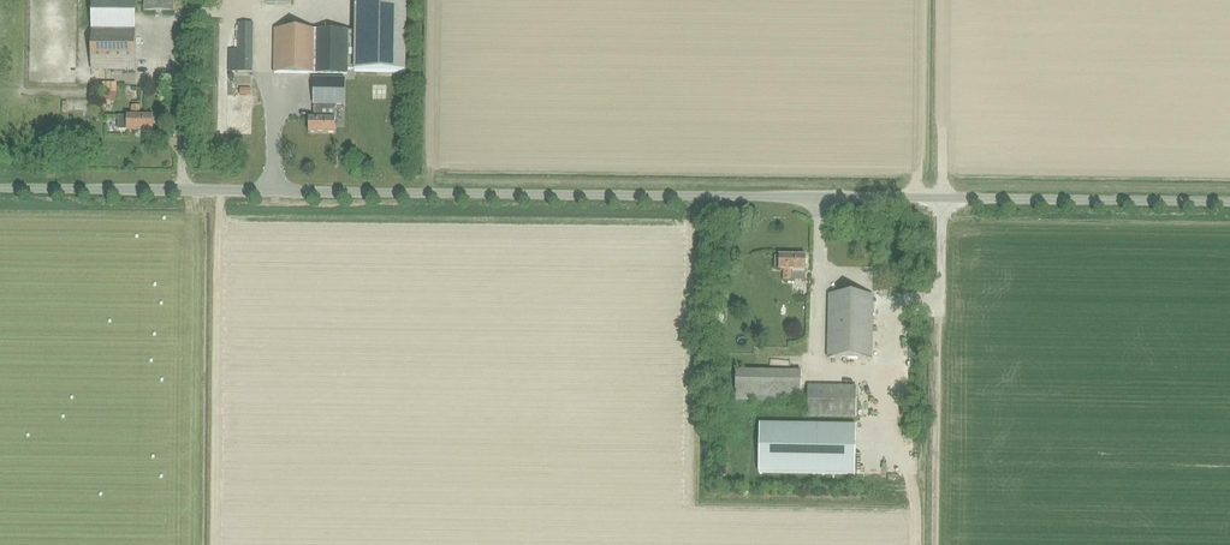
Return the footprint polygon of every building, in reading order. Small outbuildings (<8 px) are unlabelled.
[(92,28),(135,28),(136,0),(91,0),(91,28),(92,28)] [(174,0),(144,0),(144,12),(174,12),(174,0)] [(406,0),(355,0),(355,31),(317,31),(274,30),(274,73),(347,74),(347,70),(354,70),(354,71),(405,72),(406,0)] [(228,72),(252,72),(253,24),(239,24),(238,50),(228,50),(228,72)] [(134,71),(135,28),(92,28),(91,71),(134,71)] [(344,105),(345,79),(314,79),(313,104),(344,105)] [(362,111),(370,110),(368,102),(360,103),(362,111)] [(126,117),(118,117),(118,129),(126,130),(153,131),(153,117),(139,116),(139,106),(131,106),(131,116),(126,116),(126,117)] [(334,133),(335,119),(321,119),(321,109),(313,109),(313,118),(308,118),(308,132),(334,133)] [(779,269),(778,271),(783,271),(783,281),(791,281),(791,271),(805,271),(805,257),(779,256),(779,257),(774,257),(774,269),(779,269)] [(871,359),(873,296),(829,295),(828,358),(871,359)] [(801,402),(801,372),(735,371),(735,401),(801,402)] [(856,418),(857,386),(808,385),(807,417),(856,418)] [(856,427),(759,425),(758,474),(855,475),(856,427)]
